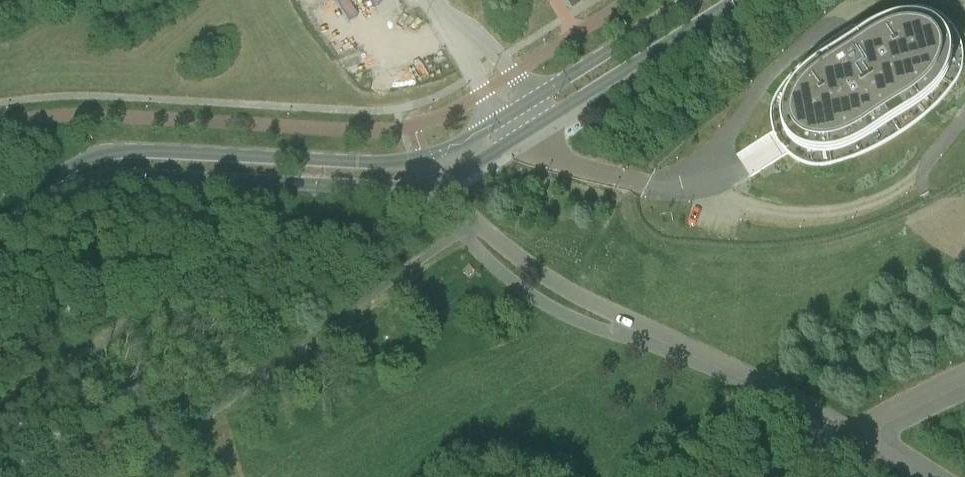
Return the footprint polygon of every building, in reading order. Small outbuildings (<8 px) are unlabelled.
[(771,106),(770,113),(770,119),(771,126),(773,132),(775,136),(777,141),(779,145),(782,149),(786,152),(789,155),(793,158),(797,160),(801,162),(805,164),(814,165),(822,165),(831,164),(839,162),(847,160),(855,157),(870,150),(885,142),(900,133),(914,123),(927,113),(934,107),(941,101),(946,94),(952,87),(956,79),(960,71),(963,63),(963,56),(963,49),(961,43),(959,37),(956,31),(952,25),(948,20),(943,16),(938,13),(933,10),(927,8),(922,7),(916,7),(910,7),(904,8),(893,10),(883,14),(873,17),(863,22),(853,27),(853,28),(852,29),(852,30),(852,31),(822,50),(821,50),(821,49),(820,49),(819,49),(818,49),(818,50),(810,55),(802,62),(795,70),(788,77),(781,86),(775,94),(773,100),(771,106)]
